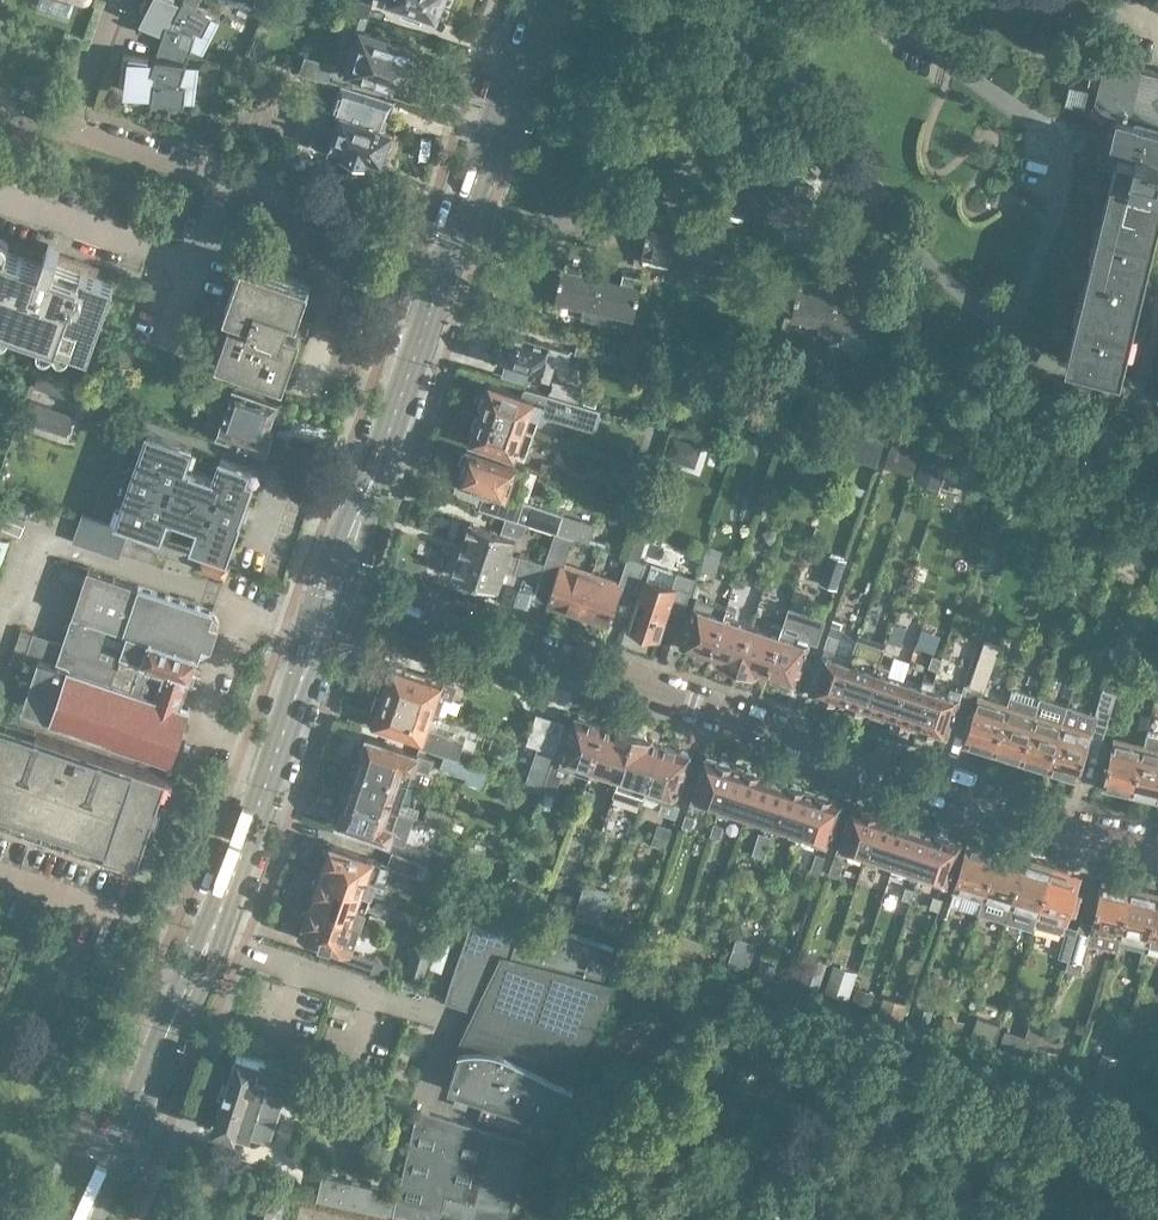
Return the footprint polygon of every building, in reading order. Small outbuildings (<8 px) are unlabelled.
[(8,31),(17,0),(0,0),(0,29),(8,31)] [(160,45),(190,54),(193,43),(202,48),(217,20),(177,0),(144,0),(141,6),(147,10),(143,17),(165,29),(160,45)] [(345,8),(348,9),(369,16),(373,2),(367,0),(348,0),(345,8)] [(405,4),(402,14),(422,20),(425,11),(437,15),(438,13),(439,13),(443,11),(447,1),(446,0),(391,0),(405,4)] [(369,16),(348,9),(345,18),(359,23),(357,28),(363,30),(356,51),(344,47),(339,63),(351,67),(350,70),(394,83),(397,74),(415,80),(418,70),(424,66),(426,60),(423,54),(424,49),(393,39),(392,36),(381,33),(379,35),(364,30),(369,16)] [(190,54),(160,45),(155,62),(149,61),(149,56),(124,53),(121,80),(128,81),(127,90),(193,98),(197,67),(186,66),(190,54)] [(1095,101),(1109,115),(1117,116),(1109,146),(1119,149),(1067,356),(1120,369),(1157,218),(1157,70),(1139,65),(1125,53),(1106,58),(1095,101)] [(334,63),(305,54),(300,70),(329,79),(334,63)] [(392,142),(393,139),(393,136),(391,132),(393,130),(387,128),(397,101),(353,87),(344,113),(332,109),(326,128),(336,132),(334,137),(333,136),(329,149),(350,156),(356,154),(357,156),(358,158),(361,160),(365,161),(368,161),(374,157),(382,159),(385,150),(388,148),(390,146),(392,142)] [(774,188),(766,229),(777,231),(780,221),(806,227),(813,197),(811,196),(814,186),(796,182),(794,192),(774,188)] [(648,224),(641,255),(669,261),(667,272),(678,274),(687,233),(667,229),(669,218),(652,214),(649,225),(648,224)] [(687,233),(678,274),(690,277),(692,266),(720,272),(726,242),(725,241),(727,230),(709,227),(707,237),(687,233)] [(91,355),(117,282),(85,271),(88,261),(76,256),(75,261),(59,256),(63,246),(50,242),(45,257),(0,241),(0,322),(91,355)] [(313,281),(245,257),(226,310),(235,313),(218,361),(286,385),(304,333),(296,331),(313,281)] [(560,270),(554,301),(584,307),(581,318),(590,320),(599,278),(581,274),(584,261),(567,257),(564,271),(560,270)] [(599,278),(590,320),(605,323),(607,312),(632,318),(638,286),(640,273),(623,269),(620,282),(599,278)] [(803,276),(801,286),(798,286),(792,317),(820,323),(817,335),(828,337),(837,294),(818,290),(821,279),(803,276)] [(837,294),(828,337),(841,340),(844,328),(870,333),(876,302),(875,302),(877,292),(860,288),(857,298),(837,294)] [(501,342),(495,362),(549,378),(555,359),(567,362),(571,348),(507,329),(503,342),(501,342)] [(599,348),(577,342),(574,354),(595,360),(599,348)] [(82,390),(37,375),(34,386),(78,401),(82,390)] [(588,389),(553,379),(552,381),(553,381),(550,393),(558,395),(558,394),(584,401),(588,389)] [(489,381),(479,410),(534,429),(544,400),(489,381)] [(212,404),(202,430),(268,453),(275,432),(271,431),(280,404),(237,388),(229,410),(212,404)] [(558,394),(558,395),(554,406),(565,409),(564,413),(579,418),(584,401),(558,394)] [(73,414),(29,399),(22,419),(66,434),(73,414)] [(534,429),(479,410),(469,438),(525,457),(534,429)] [(219,478),(185,466),(192,447),(148,432),(117,520),(161,536),(168,516),(201,527),(194,546),(231,559),(262,471),(226,458),(219,478)] [(703,444),(672,434),(666,456),(695,466),(703,444)] [(921,443),(891,435),(883,463),(913,472),(921,443)] [(456,477),(459,478),(485,487),(479,506),(506,516),(526,522),(527,521),(590,541),(596,522),(518,496),(529,465),(467,444),(456,477)] [(949,453),(925,447),(919,466),(942,473),(949,453)] [(653,474),(638,469),(631,491),(646,496),(653,474)] [(129,527),(85,511),(75,539),(119,555),(129,527)] [(470,521),(463,542),(489,550),(488,555),(506,562),(502,577),(520,583),(523,573),(538,578),(544,562),(521,554),(520,555),(516,554),(516,552),(511,550),(515,535),(523,532),(526,522),(506,516),(500,531),(470,521)] [(567,606),(578,610),(591,572),(564,563),(573,537),(555,531),(533,595),(548,600),(547,603),(566,609),(567,606)] [(11,541),(0,538),(0,571),(11,541)] [(489,550),(463,542),(453,571),(498,586),(496,593),(530,604),(538,578),(523,573),(520,583),(502,577),(506,562),(488,555),(489,550)] [(723,549),(708,544),(699,568),(714,574),(723,549)] [(231,563),(201,553),(197,564),(227,575),(231,563)] [(591,572),(578,610),(589,613),(588,617),(608,623),(609,620),(623,625),(645,561),(627,555),(618,581),(591,572)] [(652,561),(646,577),(644,576),(627,626),(634,629),(636,632),(647,636),(651,634),(659,637),(669,607),(682,612),(694,575),(652,561)] [(23,629),(12,661),(25,665),(29,655),(41,659),(24,709),(55,719),(55,720),(174,760),(192,707),(182,704),(198,655),(200,655),(201,651),(205,652),(206,650),(212,648),(220,622),(217,614),(215,613),(216,610),(89,567),(64,642),(34,632),(34,633),(23,629)] [(841,577),(823,572),(815,596),(833,601),(841,577)] [(680,644),(710,654),(723,613),(726,605),(697,595),(680,644)] [(779,632),(766,673),(795,682),(811,633),(819,636),(824,623),(787,611),(779,632)] [(723,613),(710,654),(719,657),(718,659),(737,665),(751,623),(723,613)] [(809,689),(810,689),(836,698),(849,659),(857,636),(840,630),(842,624),(833,621),(823,651),(821,650),(809,689)] [(751,623),(737,665),(756,672),(757,669),(766,673),(779,632),(751,623)] [(849,659),(836,698),(863,707),(876,668),(862,663),(864,657),(861,656),(869,633),(860,630),(852,653),(850,660),(849,659)] [(985,638),(969,684),(985,690),(1001,644),(985,638)] [(892,654),(896,643),(887,640),(883,651),(892,654)] [(932,655),(929,666),(938,669),(942,658),(932,655)] [(876,668),(863,707),(891,716),(904,677),(889,672),(891,666),(880,662),(877,669),(876,668)] [(392,663),(382,692),(432,709),(446,714),(451,698),(452,699),(457,684),(443,680),(392,663)] [(904,677),(891,716),(918,725),(931,686),(933,687),(935,681),(933,680),(934,677),(925,673),(923,678),(924,678),(922,683),(904,677)] [(931,686),(918,725),(946,734),(958,695),(961,696),(963,690),(951,686),(949,692),(933,687),(931,686)] [(1005,705),(992,749),(1020,758),(1039,696),(1010,688),(1005,705)] [(1066,704),(1047,767),(1077,776),(1092,727),(1104,731),(1115,691),(1103,688),(1095,713),(1066,704)] [(432,709),(382,692),(372,722),(423,739),(420,746),(454,757),(458,759),(465,740),(427,727),(432,709)] [(1039,696),(1020,758),(1047,767),(1066,704),(1039,696)] [(964,741),(992,749),(1005,705),(978,697),(974,711),(969,709),(964,726),(968,727),(964,741)] [(526,741),(536,744),(554,750),(564,720),(536,711),(526,741)] [(1141,712),(1138,727),(1148,730),(1151,714),(1141,712)] [(576,715),(559,764),(552,761),(544,787),(556,791),(561,775),(564,776),(569,773),(570,768),(587,774),(603,724),(576,715)] [(29,825),(30,823),(57,832),(56,834),(93,847),(93,844),(121,854),(120,856),(139,863),(155,816),(159,818),(164,803),(160,802),(164,789),(162,788),(166,776),(168,777),(169,774),(0,717),(0,815),(29,825)] [(603,724),(587,774),(597,777),(600,768),(618,774),(632,730),(615,725),(613,728),(603,724)] [(632,730),(618,774),(646,784),(658,743),(652,740),(653,737),(632,730)] [(1134,792),(1157,798),(1157,734),(1148,731),(1144,747),(1134,792)] [(367,735),(357,765),(408,782),(413,766),(429,771),(434,757),(367,735)] [(1104,785),(1134,792),(1144,747),(1115,739),(1104,785)] [(658,743),(646,784),(643,793),(673,803),(689,753),(658,743)] [(545,779),(554,750),(536,744),(527,773),(545,779)] [(692,795),(690,801),(702,805),(704,799),(719,804),(732,764),(704,755),(691,794),(692,795)] [(458,759),(454,757),(450,770),(467,776),(469,769),(487,775),(489,770),(458,759)] [(353,763),(344,790),(399,809),(398,810),(417,816),(420,807),(401,801),(408,782),(353,763)] [(732,764),(719,804),(717,811),(729,814),(731,807),(747,813),(760,774),(732,764)] [(760,774),(747,813),(764,818),(762,825),(774,829),(776,822),(774,822),(787,783),(760,774)] [(787,783),(774,822),(776,822),(791,827),(789,834),(800,838),(803,831),(801,831),(814,792),(787,783)] [(590,803),(594,791),(584,788),(580,799),(590,803)] [(554,793),(544,791),(540,804),(551,807),(554,793)] [(399,809),(348,792),(338,820),(389,837),(385,847),(393,850),(418,860),(423,846),(406,839),(405,843),(389,837),(398,810),(399,809)] [(814,792),(801,831),(803,831),(818,836),(816,843),(828,847),(830,840),(829,840),(842,801),(814,792)] [(839,843),(837,850),(848,854),(850,847),(865,852),(878,813),(851,804),(838,843),(839,843)] [(456,816),(429,806),(425,817),(452,827),(456,816)] [(696,816),(686,812),(683,824),(692,827),(696,816)] [(878,813),(865,852),(866,852),(863,859),(875,863),(877,856),(893,861),(906,822),(878,813)] [(720,837),(723,825),(714,822),(710,834),(720,837)] [(906,822),(893,861),(910,867),(908,874),(920,877),(922,870),(920,870),(933,831),(906,822)] [(673,828),(658,823),(651,843),(666,848),(673,828)] [(763,856),(770,835),(759,831),(752,852),(763,856)] [(920,870),(922,870),(937,875),(935,883),(947,886),(949,879),(948,879),(961,840),(933,831),(920,870)] [(326,858),(320,873),(371,890),(370,892),(387,897),(392,883),(375,877),(382,860),(331,842),(330,847),(325,848),(322,855),(326,858)] [(955,886),(950,903),(976,911),(996,851),(967,843),(954,886),(955,886)] [(429,864),(418,860),(393,850),(388,864),(424,877),(424,876),(430,878),(434,867),(428,865),(429,864)] [(996,851),(976,911),(1004,920),(1010,903),(1023,860),(996,851)] [(815,855),(811,866),(820,869),(824,857),(815,855)] [(1023,860),(1010,903),(1036,911),(1050,868),(1023,860)] [(842,864),(833,861),(829,873),(838,876),(842,864)] [(1036,911),(1032,924),(1061,932),(1061,931),(1065,932),(1059,956),(1068,958),(1069,958),(1077,927),(1063,924),(1069,906),(1074,907),(1079,891),(1074,890),(1078,876),(1050,868),(1036,911)] [(315,888),(310,903),(361,920),(370,892),(371,890),(320,873),(319,877),(314,878),(312,884),(315,888)] [(1069,958),(1068,958),(1066,968),(1081,971),(1089,942),(1117,949),(1120,934),(1131,889),(1101,882),(1089,930),(1077,927),(1069,958)] [(546,894),(519,883),(513,899),(539,909),(546,894)] [(915,888),(905,885),(901,896),(912,899),(915,888)] [(575,894),(556,887),(549,905),(568,911),(575,894)] [(1120,934),(1147,940),(1157,899),(1157,895),(1131,889),(1120,934)] [(944,897),(943,897),(934,894),(930,906),(939,909),(944,897)] [(600,903),(578,895),(572,912),(595,920),(600,903)] [(1147,940),(1157,943),(1157,899),(1147,940)] [(478,902),(445,999),(482,1011),(478,1022),(473,1020),(469,1034),(474,1036),(470,1047),(461,1049),(449,1087),(484,1099),(479,1115),(555,1141),(573,1085),(570,1083),(582,1045),(586,1047),(605,988),(600,987),(614,946),(524,915),(524,917),(478,902)] [(305,918),(300,933),(325,942),(321,956),(388,978),(392,964),(350,950),(361,920),(310,903),(309,907),(304,908),(302,914),(305,918)] [(386,918),(370,912),(366,923),(382,929),(386,918)] [(737,935),(727,964),(746,971),(756,942),(737,935)] [(434,947),(415,941),(403,981),(421,987),(434,947)] [(449,947),(437,944),(430,967),(442,971),(449,947)] [(856,970),(827,962),(820,991),(848,998),(856,970)] [(903,1000),(879,994),(873,1019),(897,1025),(903,1000)] [(933,1010),(914,1004),(908,1024),(927,1029),(933,1010)] [(273,1061),(237,1050),(213,1125),(238,1133),(239,1129),(270,1138),(283,1095),(279,1094),(286,1075),(270,1070),(273,1061)] [(397,1191),(391,1215),(410,1219),(436,1219),(438,1211),(444,1188),(472,1195),(490,1131),(491,1130),(418,1108),(397,1191)] [(438,1211),(480,1219),(509,1219),(528,1140),(490,1131),(472,1195),(444,1188),(438,1211)] [(322,1175),(317,1197),(391,1215),(397,1191),(322,1175)] [(245,1219),(286,1219),(287,1217),(278,1215),(282,1196),(252,1189),(245,1219)]
